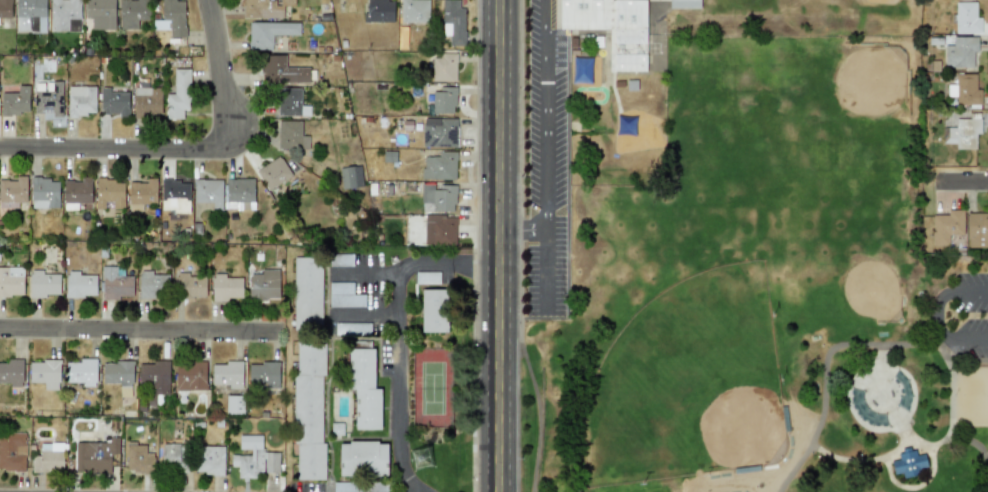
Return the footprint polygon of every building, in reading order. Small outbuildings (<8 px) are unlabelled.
[(12,18),(0,18),(0,0),(12,0),(12,18)] [(15,34),(15,0),(44,0),(44,17),(37,17),(37,34),(15,34)] [(50,7),(50,0),(79,0),(79,19),(67,19),(67,31),(50,32),(50,7)] [(85,18),(85,0),(114,0),(114,30),(91,30),(91,18),(85,18)] [(119,29),(119,0),(129,0),(136,0),(149,0),(149,20),(137,20),(137,29),(128,29),(119,29)] [(161,20),(161,0),(175,0),(175,1),(184,1),(184,27),(185,27),(185,37),(184,37),(182,37),(169,37),(169,20),(161,20)] [(279,5),(279,0),(294,0),(294,6),(283,5),(282,18),(270,17),(266,17),(263,17),(242,17),(243,0),(274,0),(274,5),(279,5)] [(367,13),(367,0),(387,0),(387,1),(393,1),(393,22),(369,21),(369,22),(363,22),(363,13),(367,13)] [(400,22),(400,0),(428,0),(428,23),(400,22)] [(442,23),(442,0),(459,0),(459,8),(464,8),(464,31),(465,31),(465,45),(453,45),(449,45),(449,36),(450,36),(451,31),(451,23),(442,23)] [(609,72),(646,72),(646,0),(560,0),(560,30),(609,30),(609,72)] [(669,8),(700,8),(700,0),(669,0),(669,8)] [(976,3),(956,3),(955,33),(981,33),(981,17),(976,17),(976,3)] [(270,44),(270,50),(247,50),(247,41),(248,41),(248,34),(248,33),(248,22),(299,23),(299,35),(272,34),(271,45),(270,44)] [(945,68),(974,67),(973,51),(978,51),(977,37),(952,37),(952,45),(944,45),(945,68)] [(440,58),(440,53),(456,53),(456,62),(455,62),(455,81),(432,81),(432,58),(440,58)] [(285,67),(308,67),(309,82),(261,83),(261,55),(284,55),(285,67)] [(189,87),(189,109),(183,109),(183,118),(166,118),(166,94),(174,94),(174,68),(190,69),(190,87),(189,87)] [(981,105),(981,89),(976,89),(976,74),(955,74),(955,85),(947,85),(947,102),(955,102),(955,105),(981,105)] [(34,113),(34,91),(51,91),(51,81),(62,81),(62,117),(52,117),(52,112),(43,112),(43,113),(34,113)] [(2,111),(2,93),(18,93),(18,86),(29,86),(29,94),(29,112),(20,112),(20,115),(10,115),(10,116),(1,117),(1,111),(2,111)] [(68,86),(95,86),(95,113),(86,113),(86,116),(76,116),(76,117),(67,117),(68,86)] [(109,112),(109,114),(101,114),(101,87),(110,87),(110,92),(129,92),(129,117),(119,117),(119,112),(109,112)] [(439,92),(439,87),(456,87),(456,95),(455,95),(455,106),(453,106),(453,113),(432,113),(432,92),(439,92)] [(161,88),(161,114),(146,114),(146,118),(133,118),(133,88),(161,88)] [(276,116),(277,88),(300,88),(300,116),(276,116)] [(976,149),(976,134),(981,134),(981,112),(951,113),(951,127),(943,127),(943,143),(955,143),(955,149),(976,149)] [(455,126),(455,147),(422,147),(422,125),(440,125),(440,119),(456,119),(456,126),(455,126)] [(277,148),(277,121),(301,121),(300,149),(277,148)] [(438,156),(438,152),(456,152),(456,160),(455,160),(455,180),(420,179),(421,168),(423,168),(423,157),(432,157),(432,156),(438,156)] [(267,191),(256,174),(255,171),(277,156),(279,159),(280,158),(291,175),(267,191)] [(338,168),(341,189),(362,186),(359,165),(338,168)] [(26,202),(0,202),(0,180),(7,180),(7,181),(16,181),(16,176),(26,176),(26,202)] [(31,177),(40,177),(40,179),(50,178),(50,182),(59,182),(59,208),(31,208),(31,177)] [(71,181),(71,182),(80,182),(80,177),(90,177),(90,203),(62,203),(62,181),(71,181)] [(95,178),(104,178),(104,179),(113,179),(113,183),(122,183),(122,209),(111,209),(111,201),(103,201),(103,208),(95,209),(95,178)] [(136,182),(136,183),(145,183),(145,178),(155,178),(155,204),(128,204),(128,182),(136,182)] [(160,179),(169,179),(169,180),(179,180),(179,184),(188,184),(188,214),(172,214),(172,210),(160,210),(160,179)] [(202,179),(202,180),(216,180),(221,180),(221,210),(211,210),(211,202),(193,203),(193,179),(202,179)] [(225,203),(225,179),(253,179),(253,202),(225,203)] [(452,205),(452,212),(421,211),(421,202),(420,202),(420,190),(438,190),(438,185),(456,185),(456,194),(455,194),(455,205),(452,205)] [(963,210),(947,210),(947,215),(933,215),(932,246),(948,247),(949,235),(963,235),(963,210)] [(967,213),(967,247),(987,248),(987,238),(987,218),(987,213),(967,213)] [(424,222),(424,214),(444,215),(444,217),(456,218),(456,226),(455,226),(455,245),(423,245),(424,222)] [(352,254),(329,254),(330,266),(353,265),(352,254)] [(293,257),(293,328),(321,328),(321,257),(293,257)] [(23,296),(22,266),(0,267),(0,296),(23,296)] [(123,266),(102,266),(101,299),(119,299),(120,296),(132,296),(132,276),(123,275),(123,266)] [(29,297),(46,298),(46,294),(59,294),(59,274),(42,273),(42,270),(29,269),(29,297)] [(96,275),(78,275),(78,270),(66,270),(66,296),(96,296),(96,275)] [(138,297),(167,298),(168,274),(151,274),(151,270),(139,270),(138,297)] [(278,270),(260,270),(260,273),(248,273),(248,300),(278,299),(278,270)] [(439,284),(439,271),(415,271),(415,284),(439,284)] [(205,298),(205,276),(187,275),(187,272),(176,272),(176,297),(205,298)] [(212,300),(242,300),(242,277),(224,277),(224,273),(212,273),(212,300)] [(364,306),(364,294),(352,294),(352,282),(329,282),(329,306),(364,306)] [(446,332),(446,289),(421,289),(421,332),(446,332)] [(335,334),(370,334),(370,322),(335,322),(335,334)] [(294,479),(323,480),(323,341),(295,341),(294,479)] [(380,388),(374,388),(374,348),(351,348),(352,430),(381,429),(380,388)] [(66,382),(83,382),(83,386),(96,386),(95,358),(79,359),(79,362),(65,362),(66,382)] [(22,384),(22,359),(5,359),(5,363),(0,363),(0,384),(22,384)] [(29,360),(29,382),(43,382),(43,390),(59,390),(59,361),(29,360)] [(169,360),(151,360),(151,364),(139,364),(139,384),(147,384),(146,405),(155,405),(155,394),(168,394),(169,360)] [(242,361),(225,360),(225,364),(211,364),(211,384),(229,385),(229,389),(241,389),(242,361)] [(103,361),(102,383),(119,383),(119,396),(131,396),(132,362),(103,361)] [(175,391),(206,390),(205,362),(174,362),(175,391)] [(278,388),(278,363),(248,363),(248,387),(278,388)] [(243,395),(226,395),(226,414),(243,414),(243,395)] [(25,470),(24,432),(0,433),(0,471),(25,470)] [(278,473),(279,452),(261,452),(261,435),(239,435),(238,449),(250,449),(250,455),(230,454),(230,466),(237,466),(237,478),(256,478),(256,472),(278,473)] [(74,442),(75,473),(111,473),(110,453),(118,453),(118,437),(109,437),(109,442),(74,442)] [(32,472),(63,472),(62,442),(39,443),(39,455),(31,455),(32,472)] [(387,442),(339,442),(338,475),(387,475),(387,442)] [(126,473),(153,472),(153,453),(145,453),(145,443),(126,443),(126,473)] [(162,443),(161,469),(187,470),(188,444),(162,443)] [(223,446),(196,446),(196,474),(223,474),(223,446)] [(909,446),(910,450),(915,449),(916,455),(924,453),(927,467),(919,469),(920,474),(904,477),(902,471),(894,473),(892,461),(899,460),(898,454),(902,453),(901,448),(909,446)] [(333,491),(388,491),(387,481),(333,483),(333,491)]
